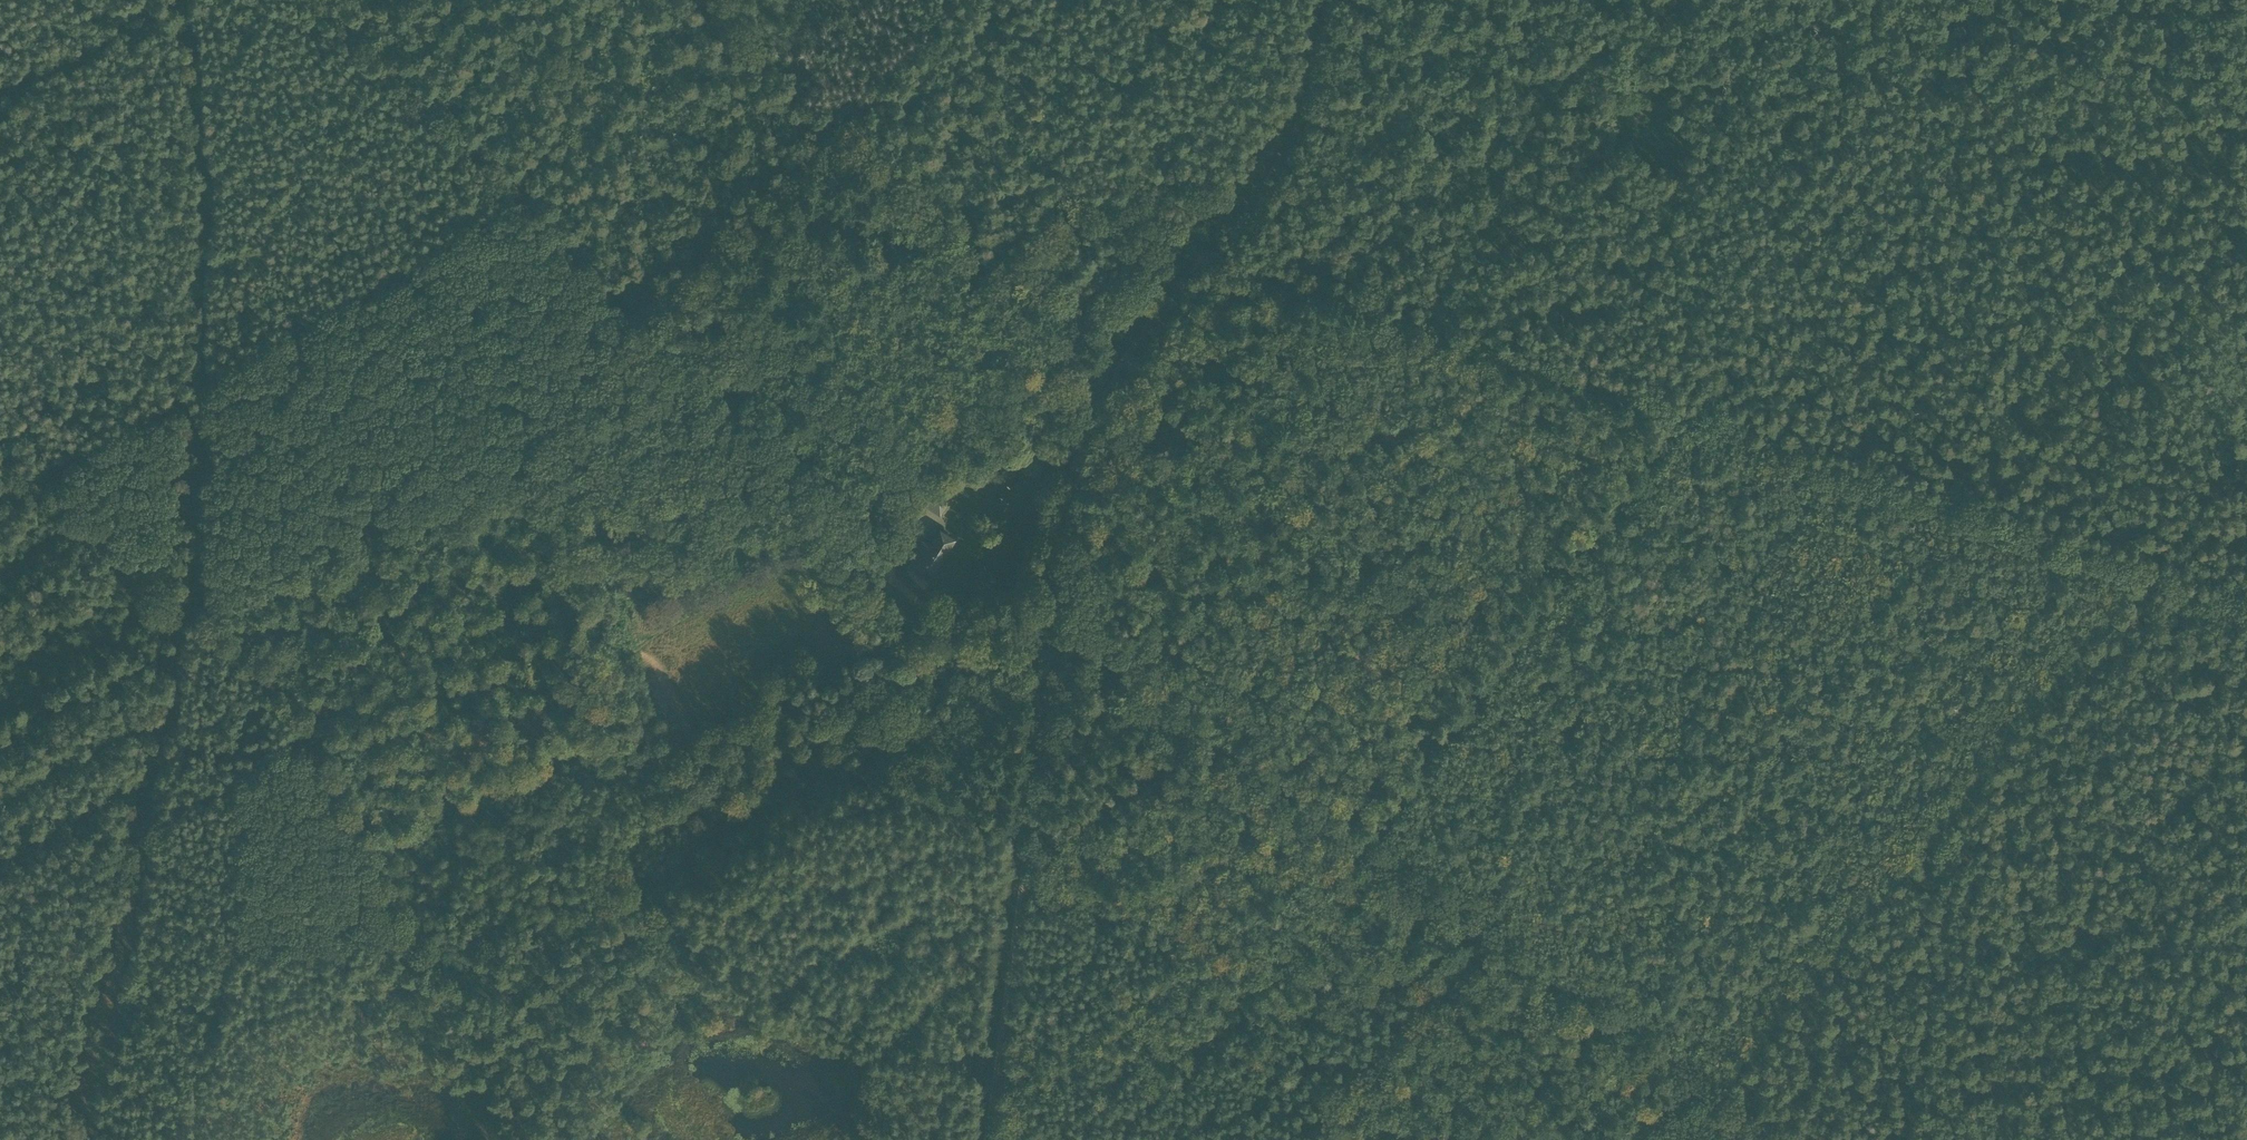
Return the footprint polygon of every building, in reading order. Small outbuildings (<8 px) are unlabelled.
[(950,500),(944,496),(939,493),(933,489),(924,504),(930,507),(935,511),(941,514),(950,500)] [(915,571),(929,580),(955,539),(940,530),(929,547),(915,571)] [(908,567),(915,571),(929,547),(923,543),(908,567)]
